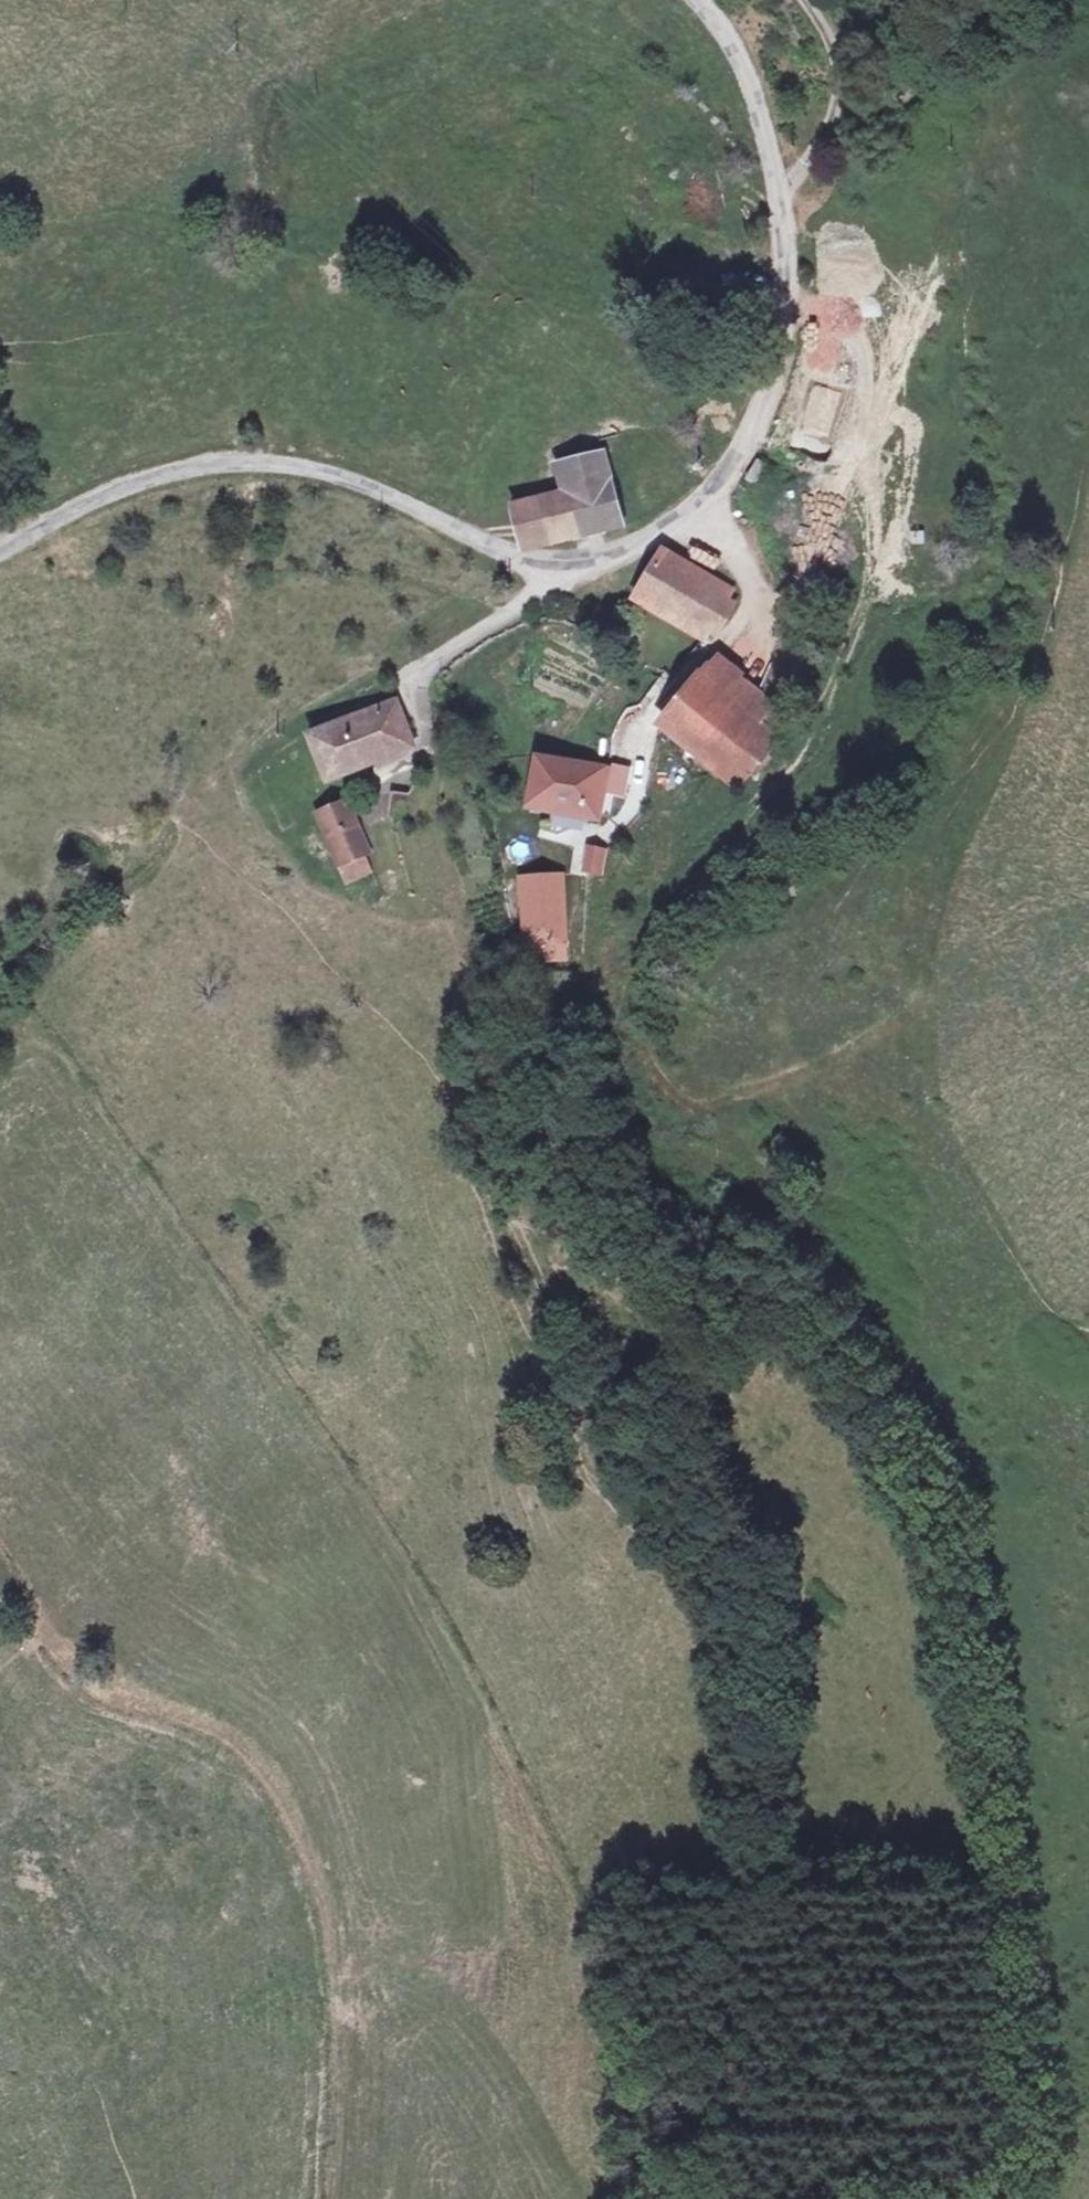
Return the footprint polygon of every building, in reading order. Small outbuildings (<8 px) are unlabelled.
[(571,485),(508,497),(526,552),(583,551),(596,548),(635,531),(615,449),(565,456),(571,485)] [(766,466),(756,461),(747,478),(757,484),(766,466)] [(638,597),(709,641),(736,597),(668,555),(638,597)] [(771,701),(721,659),(662,718),(711,764),(754,721),(771,701)] [(338,728),(351,763),(440,734),(421,691),(338,728)] [(775,740),(754,721),(711,764),(733,785),(775,740)] [(542,763),(537,802),(594,808),(600,773),(542,763)] [(378,838),(361,794),(330,803),(348,850),(378,838)] [(590,874),(552,876),(558,935),(590,934),(590,874)]
